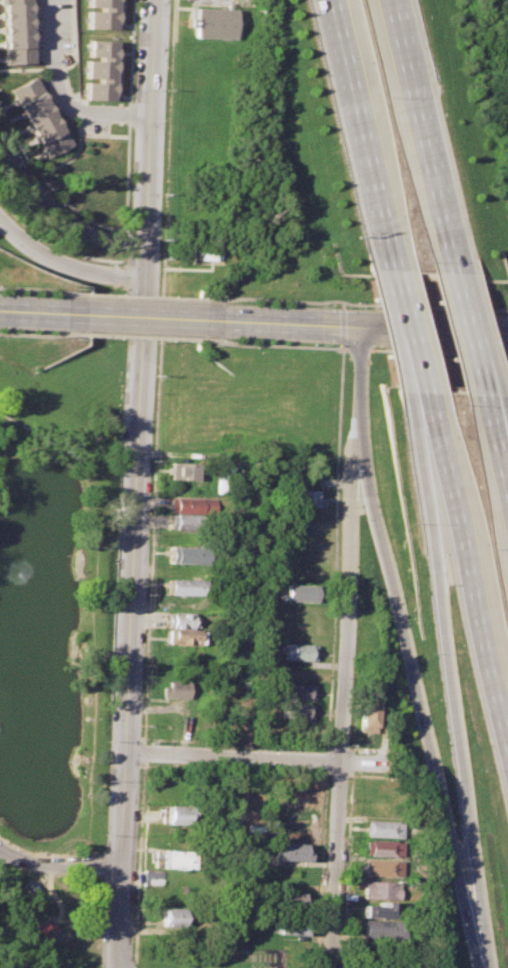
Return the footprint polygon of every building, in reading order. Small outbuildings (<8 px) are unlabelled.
[(34,63),(31,0),(3,0),(6,65),(34,63)] [(89,26),(90,0),(120,0),(119,27),(89,26)] [(188,28),(188,17),(195,17),(196,8),(234,10),(232,40),(194,38),(194,29),(188,28)] [(86,42),(116,43),(114,100),(84,99),(86,42)] [(11,90),(37,76),(72,143),(46,157),(11,90)] [(172,462),(197,463),(196,480),(171,479),(172,462)] [(219,468),(233,469),(233,486),(218,485),(219,468)] [(291,489),(318,490),(318,507),(290,506),(291,489)] [(170,498),(203,498),(203,512),(169,511),(170,498)] [(170,513),(202,515),(202,529),(169,528),(170,513)] [(169,547),(207,548),(206,564),(168,563),(169,547)] [(166,578),(202,579),(202,595),(166,594),(166,578)] [(284,585),(319,586),(318,598),(314,598),(313,602),(283,601),(284,585)] [(167,612),(193,612),(193,618),(200,618),(200,627),(167,627),(167,612)] [(167,629),(203,630),(203,645),(166,644),(167,629)] [(280,643),(313,644),(312,661),(279,659),(280,643)] [(167,681),(188,682),(187,699),(161,698),(161,685),(167,685),(167,681)] [(284,684),(311,685),(310,700),(284,699),(284,684)] [(359,698),(376,699),(375,732),(358,731),(359,698)] [(278,703),(310,704),(309,721),(277,719),(278,703)] [(372,801),(401,802),(401,818),(371,817),(372,801)] [(165,806),(199,807),(198,825),(164,824),(165,806)] [(368,821),(402,823),(402,838),(367,836),(368,821)] [(367,840),(404,842),(403,857),(366,855),(367,840)] [(270,847),(277,847),(277,842),(303,843),(303,849),(308,850),(308,861),(270,860),(270,847)] [(151,851),(194,852),(193,868),(151,867),(151,851)] [(365,859),(404,861),(403,877),(365,876),(365,859)] [(144,871),(162,872),(161,886),(144,885),(144,871)] [(365,880),(400,882),(400,900),(369,898),(369,894),(364,893),(365,880)] [(275,891),(303,893),(302,909),(275,908),(275,891)] [(365,905),(379,906),(379,901),(399,902),(399,918),(364,917),(365,905)] [(160,907),(188,908),(187,928),(160,927),(160,907)] [(275,916),(305,918),(304,935),(274,933),(275,916)] [(364,921),(405,923),(404,939),(363,937),(364,921)]
